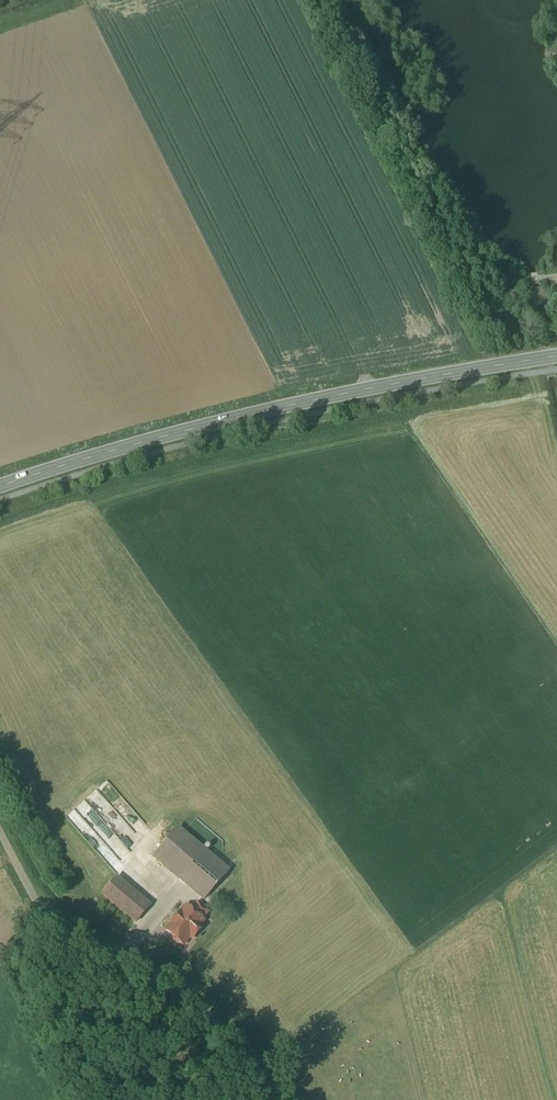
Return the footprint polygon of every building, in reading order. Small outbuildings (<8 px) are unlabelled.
[(229,870),(178,828),(153,857),(204,900),(229,870)] [(149,906),(115,878),(101,895),(134,923),(149,906)] [(197,904),(192,911),(202,919),(207,912),(197,904)] [(182,944),(183,945),(190,937),(192,939),(203,927),(198,923),(202,919),(192,911),(187,906),(166,930),(173,936),(173,940),(178,944),(182,944)]
